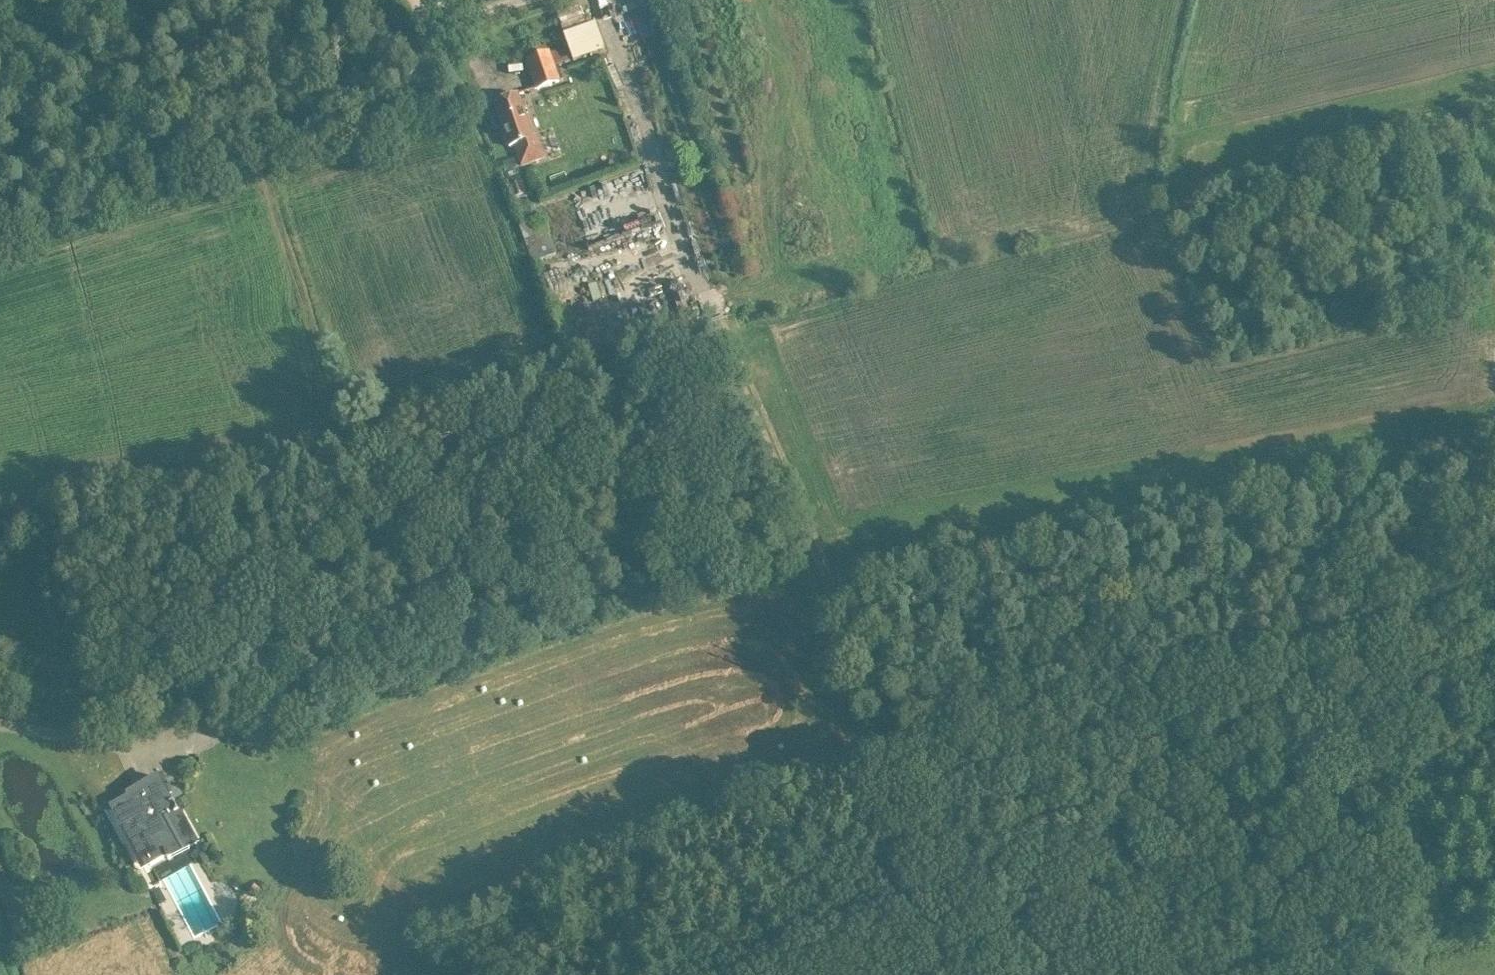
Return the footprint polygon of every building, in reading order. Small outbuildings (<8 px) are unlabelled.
[(583,7),(561,11),(570,61),(606,54),(600,22),(587,25),(583,7)] [(527,59),(538,89),(559,81),(549,52),(527,59)] [(538,133),(533,135),(518,94),(494,102),(510,147),(515,145),(522,165),(546,156),(538,133)] [(534,263),(556,254),(543,218),(520,226),(534,263)] [(182,809),(179,810),(173,801),(161,778),(110,805),(121,825),(126,822),(150,866),(153,870),(154,870),(160,882),(196,862),(192,855),(194,854),(195,853),(195,852),(196,851),(196,850),(196,849),(196,847),(196,846),(200,844),(182,809)]
